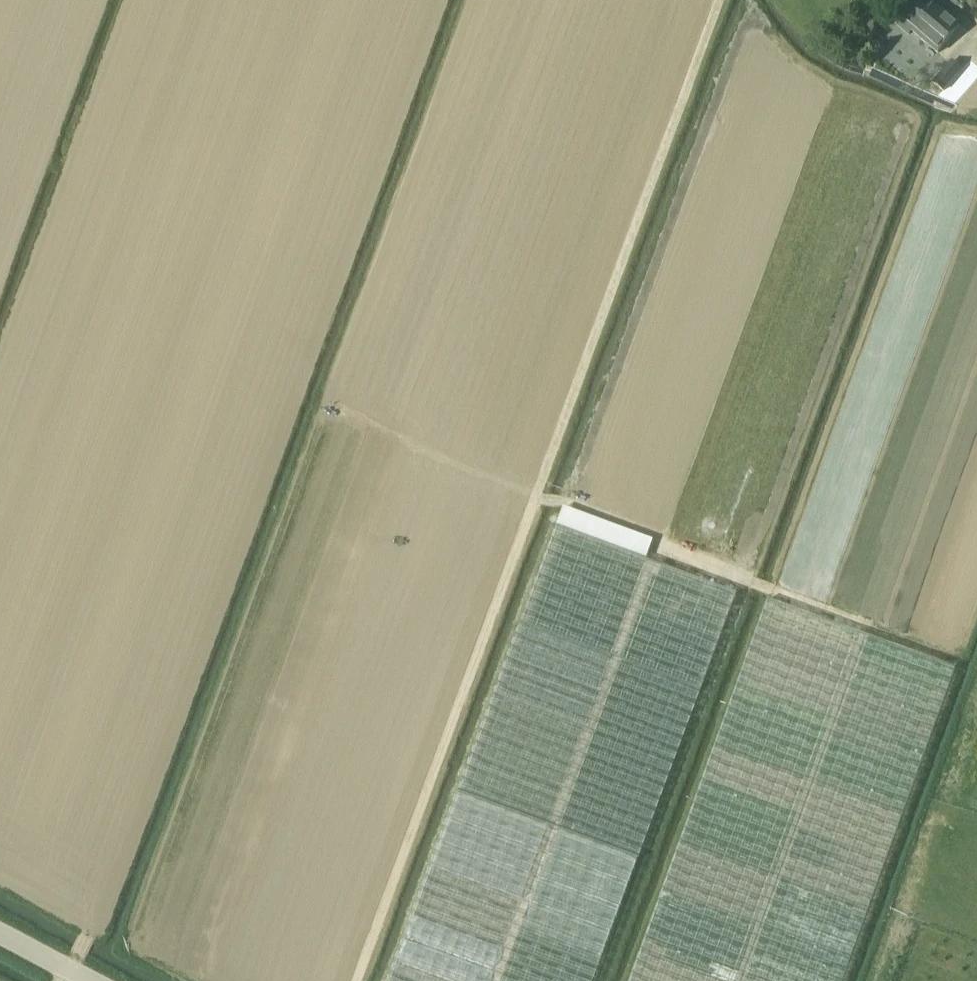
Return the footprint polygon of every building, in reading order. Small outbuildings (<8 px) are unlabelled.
[(946,15),(944,17),(924,0),(921,0),(899,25),(909,34),(912,31),(938,53),(960,26),(946,15)] [(943,91),(961,69),(951,61),(933,83),(943,91)] [(645,560),(556,527),(390,980),(593,980),(736,594),(645,560)] [(629,980),(842,980),(955,668),(868,637),(860,634),(767,600),(629,980)]
